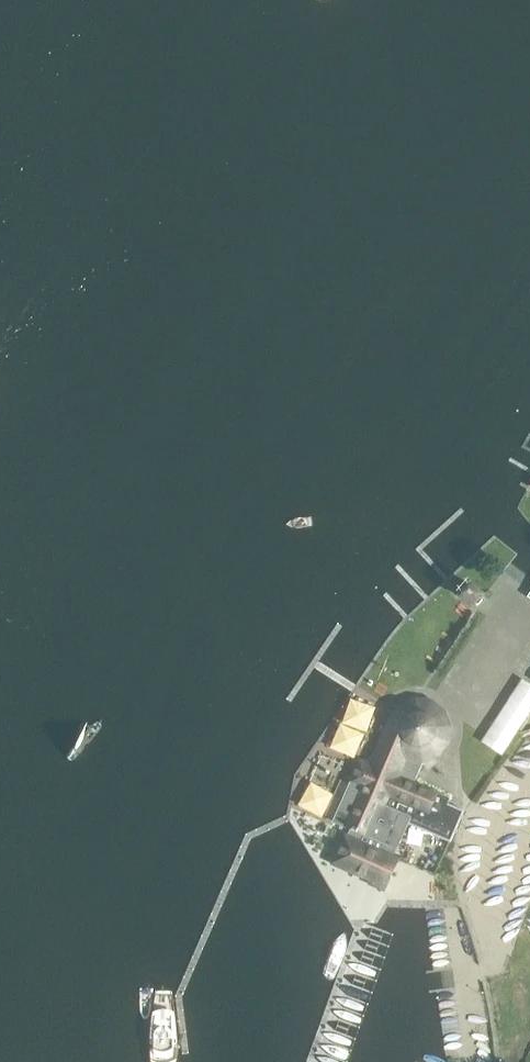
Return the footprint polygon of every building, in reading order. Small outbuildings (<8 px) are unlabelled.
[(459,596),(474,609),(487,595),(473,582),(459,596)] [(529,706),(529,685),(521,680),(483,740),(501,752),(529,706)] [(333,821),(346,826),(343,833),(341,832),(333,849),(337,850),(330,865),(385,889),(399,858),(394,856),(412,816),(427,823),(425,828),(439,834),(452,806),(447,803),(449,798),(437,793),(437,792),(413,781),(418,771),(422,760),(427,759),(434,756),(438,753),(448,742),(451,726),(445,711),(437,704),(433,701),(423,698),(416,698),(407,701),(399,705),(390,717),(375,751),(369,762),(359,758),(348,782),(350,783),(333,821)]
